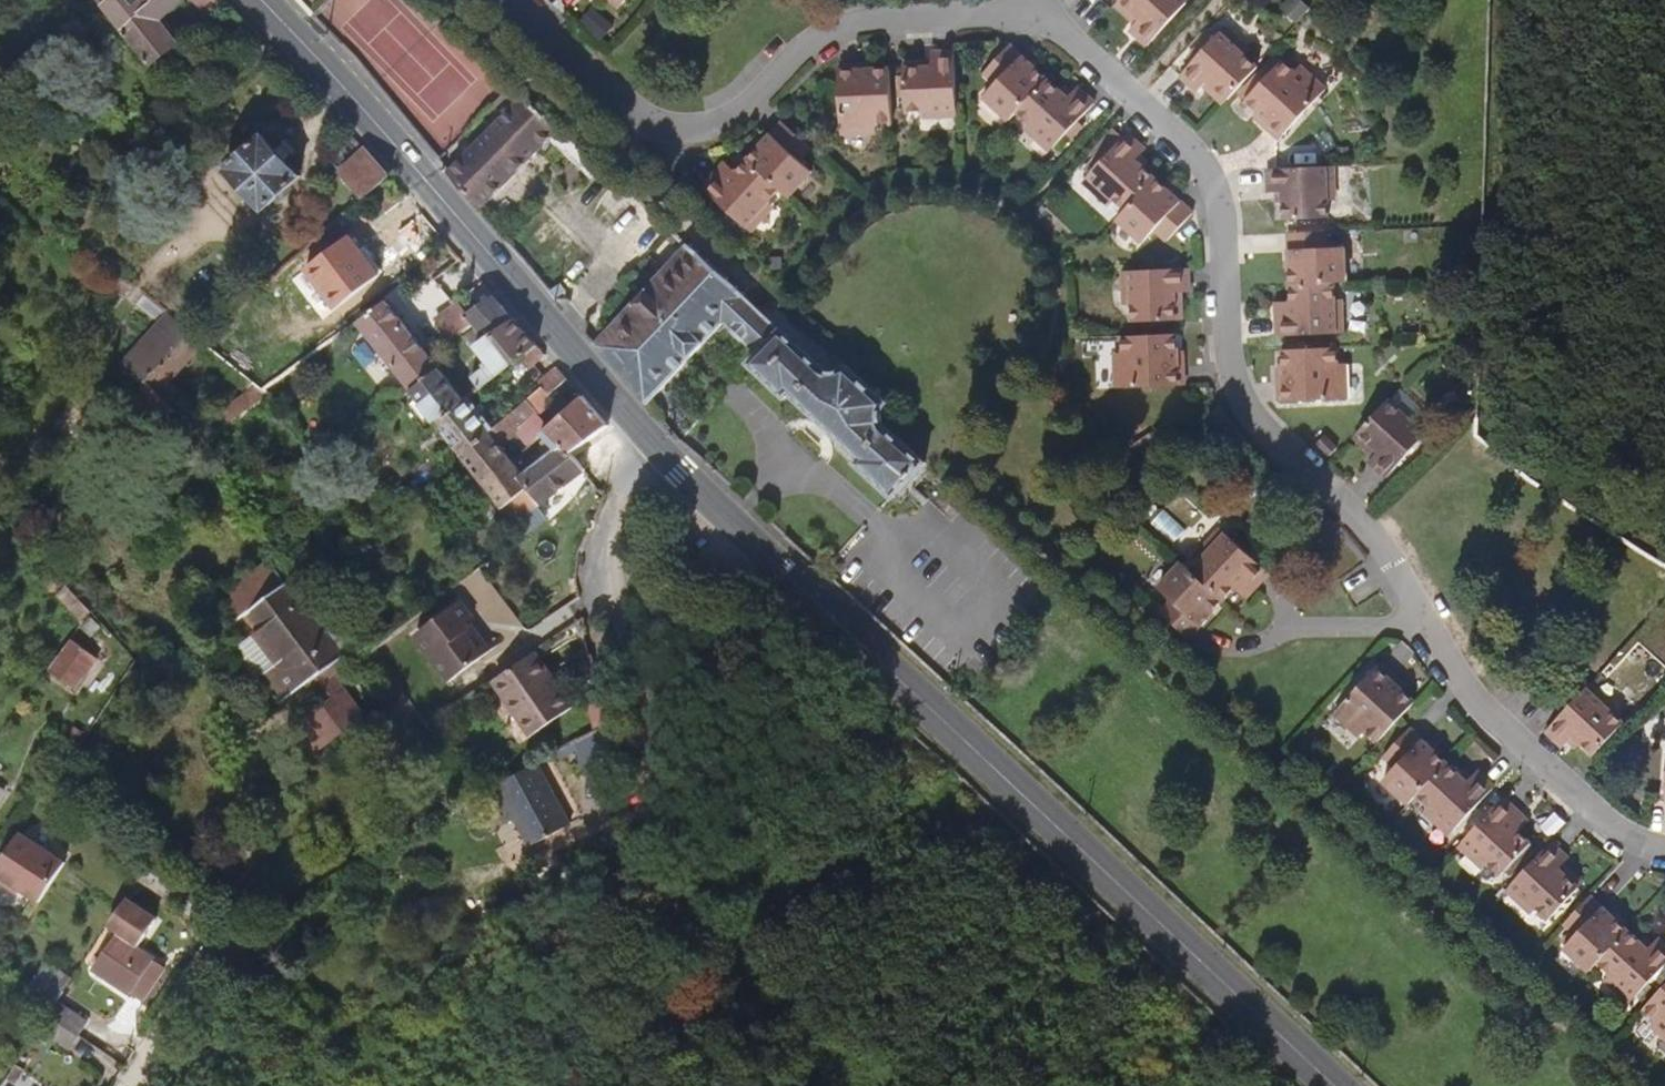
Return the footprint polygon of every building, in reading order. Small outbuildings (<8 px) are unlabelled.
[(107,10),(116,0),(98,0),(107,10)] [(107,10),(156,71),(178,52),(159,29),(185,0),(116,0),(107,10)] [(211,17),(227,1),(226,0),(194,0),(211,17)] [(621,10),(629,0),(610,0),(621,10)] [(1142,16),(1132,27),(1149,42),(1188,0),(1125,0),(1142,16)] [(1229,96),(1258,64),(1222,30),(1181,73),(1200,91),(1211,79),(1229,96)] [(1018,109),(1047,77),(1010,43),(985,70),(997,81),(986,93),(1011,116),(1018,109)] [(958,110),(956,49),(932,51),(933,65),(905,67),(907,112),(958,110)] [(1281,140),(1326,88),(1302,65),(1297,71),(1284,60),(1248,101),(1266,116),(1261,122),(1281,140)] [(893,121),(892,66),(867,67),(867,62),(841,62),(842,132),(877,132),(877,122),(893,121)] [(1056,143),(1095,100),(1078,85),(1068,95),(1047,77),(1018,109),(1056,143)] [(482,212),(550,141),(565,156),(567,153),(583,167),(580,170),(591,179),(601,167),(523,95),(449,174),(482,212)] [(801,161),(814,147),(785,121),(750,159),(784,190),(792,197),(814,173),(801,161)] [(1156,175),(1135,156),(1144,147),(1127,131),(1087,173),(1126,209),(1156,175)] [(301,180),(265,137),(226,171),(263,213),(301,180)] [(393,181),(364,150),(339,171),(366,204),(393,181)] [(749,229),(784,190),(750,159),(738,171),(730,163),(706,189),(719,201),(748,228),(749,229)] [(1332,220),(1330,168),(1271,171),(1272,196),(1287,195),(1288,221),(1332,220)] [(1168,238),(1194,211),(1156,175),(1126,209),(1120,216),(1145,239),(1157,227),(1168,238)] [(748,228),(719,201),(709,212),(738,239),(748,228)] [(1348,281),(1347,248),(1329,248),(1328,231),(1290,232),(1291,283),(1337,281),(1348,281)] [(828,376),(689,248),(596,346),(646,404),(718,326),(752,358),(744,365),(786,404),(790,401),(813,422),(801,434),(816,449),(829,437),(856,461),(852,466),(891,501),(924,465),(889,434),(884,428),(882,425),(881,421),(881,417),(881,413),(883,409),(885,405),(849,372),(845,376),(841,377),(837,378),(833,378),(828,376)] [(1177,321),(1176,293),(1190,293),(1189,267),(1132,269),(1133,322),(1177,321)] [(1338,334),(1337,281),(1291,283),(1291,311),(1279,311),(1279,335),(1338,334)] [(511,317),(490,294),(465,313),(467,315),(448,329),(454,337),(473,323),(484,338),(511,317)] [(467,315),(465,313),(454,297),(435,312),(448,329),(467,315)] [(378,347),(406,324),(388,300),(359,323),(378,347)] [(143,382),(187,333),(168,316),(124,365),(143,382)] [(518,356),(534,343),(519,327),(511,317),(484,338),(476,344),(490,363),(473,378),(480,386),(517,355),(518,356)] [(441,370),(430,355),(406,324),(378,347),(413,392),(441,370)] [(171,406),(181,395),(168,383),(202,345),(187,333),(143,382),(145,384),(128,403),(159,431),(177,411),(171,406)] [(1185,387),(1185,360),(1177,360),(1176,334),(1124,336),(1124,354),(1116,354),(1117,389),(1185,387)] [(545,355),(534,343),(518,356),(534,376),(551,362),(545,355)] [(1349,399),(1348,364),(1339,364),(1338,346),(1285,348),(1285,367),(1278,367),(1278,400),(1349,399)] [(551,390),(565,378),(555,366),(537,381),(541,386),(547,393),(551,390)] [(464,399),(441,370),(413,392),(436,421),(464,399)] [(485,485),(511,460),(499,445),(517,431),(528,444),(547,426),(537,414),(556,398),(551,390),(547,393),(541,386),(488,432),(461,455),(485,485)] [(221,429),(263,396),(253,388),(213,418),(221,429)] [(573,453),(608,425),(591,406),(580,395),(549,424),(565,445),(573,453)] [(488,432),(464,399),(436,421),(461,455),(488,432)] [(1431,436),(1391,399),(1360,432),(1383,452),(1373,463),(1391,479),(1431,436)] [(1341,447),(1329,436),(1322,444),(1334,455),(1341,447)] [(543,502),(586,470),(582,465),(573,453),(565,445),(524,477),(543,502)] [(543,502),(524,477),(511,460),(485,485),(514,524),(543,502)] [(1258,586),(1271,573),(1229,534),(1194,571),(1226,601),(1239,588),(1249,597),(1258,586)] [(340,660),(313,621),(322,615),(309,597),(299,604),(270,563),(213,602),(232,628),(251,614),(284,661),(266,673),(285,699),(340,660)] [(1194,571),(1187,565),(1162,592),(1175,604),(1167,613),(1193,637),(1204,625),(1226,601),(1194,571)] [(489,656),(467,626),(471,623),(458,606),(414,637),(448,685),(489,656)] [(72,688),(93,661),(69,642),(49,669),(72,688)] [(574,705),(539,653),(499,679),(522,715),(529,711),(540,727),(574,705)] [(1382,743),(1418,704),(1401,688),(1406,683),(1387,665),(1339,715),(1365,739),(1371,733),(1382,743)] [(317,744),(366,708),(349,685),(300,721),(317,744)] [(1597,756),(1628,724),(1590,688),(1549,731),(1569,749),(1579,739),(1597,756)] [(612,761),(605,722),(575,740),(579,768),(612,761)] [(1450,766),(1413,731),(1388,758),(1400,769),(1387,783),(1412,806),(1421,797),(1450,766)] [(567,826),(533,764),(484,792),(503,827),(514,820),(530,847),(567,826)] [(1459,832),(1499,789),(1481,773),(1471,785),(1450,766),(1421,797),(1459,832)] [(1507,878),(1535,848),(1522,836),(1533,825),(1507,801),(1468,842),(1507,878)] [(63,864),(20,834),(0,863),(0,885),(5,888),(8,883),(19,891),(37,903),(63,864)] [(1553,922),(1584,890),(1563,871),(1572,861),(1554,844),(1514,886),(1553,922)] [(15,895),(19,891),(8,883),(5,888),(15,895)] [(1598,963),(1629,930),(1593,897),(1567,924),(1580,936),(1568,949),(1591,970),(1598,963)] [(139,944),(157,918),(127,898),(110,923),(125,934),(122,938),(117,934),(94,966),(142,1000),(164,967),(131,944),(134,940),(139,944)] [(1664,969),(1664,945),(1658,938),(1649,948),(1629,930),(1598,963),(1637,999),(1664,969)] [(65,990),(57,985),(64,974),(45,961),(27,989),(46,1002),(42,1008),(49,1013),(59,999),(65,990)] [(1645,1008),(1659,1020),(1653,1028),(1664,1038),(1664,987),(1645,1008)] [(88,1020),(59,999),(49,1013),(78,1033),(88,1020)] [(78,1033),(49,1013),(40,1026),(69,1046),(78,1033)] [(17,1083),(46,1040),(36,1033),(7,1076),(17,1083)]
